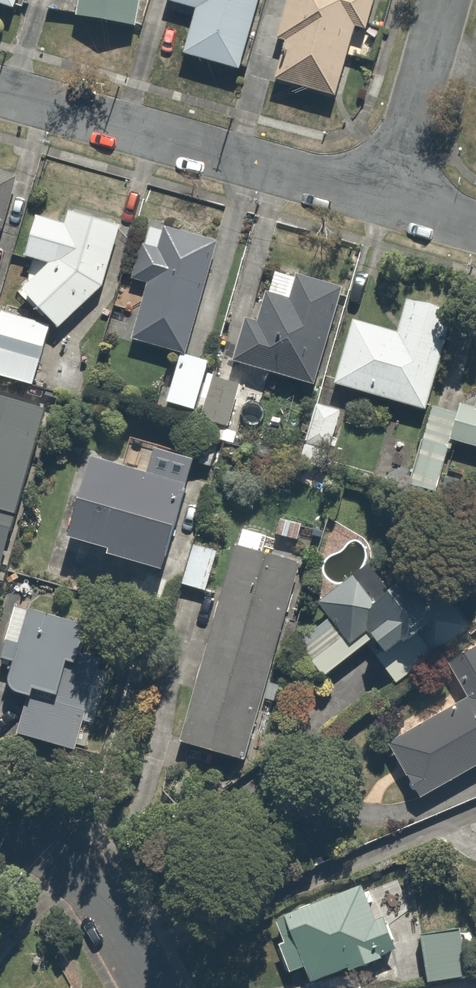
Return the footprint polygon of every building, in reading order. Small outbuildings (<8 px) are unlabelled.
[(65,11),(131,28),(138,0),(68,0),(65,11)] [(157,8),(189,17),(179,47),(239,65),(259,0),(160,0),(157,8)] [(270,32),(285,36),(272,80),(325,96),(348,23),(369,30),(378,0),(280,0),(270,32)] [(0,169),(0,236),(3,233),(16,172),(0,169)] [(46,256),(17,281),(56,326),(98,288),(119,221),(67,205),(63,217),(32,208),(20,247),(46,256)] [(157,252),(128,247),(124,275),(143,278),(134,336),(185,344),(203,230),(161,224),(157,252)] [(257,320),(238,315),(230,355),(316,374),(336,284),(268,269),(257,320)] [(395,333),(346,318),(328,378),(429,408),(461,300),(409,285),(395,333)] [(27,385),(48,321),(0,305),(0,376),(27,385)] [(205,356),(177,351),(168,404),(197,409),(205,356)] [(240,380),(212,376),(207,418),(235,421),(240,380)] [(452,397),(448,418),(415,412),(401,486),(432,492),(442,441),(475,447),(475,380),(473,379),(469,401),(452,397)] [(1,576),(50,409),(0,394),(0,576),(1,576)] [(349,408),(314,402),(303,459),(338,465),(349,408)] [(136,470),(85,455),(59,538),(154,567),(189,453),(145,440),(136,470)] [(213,591),(173,736),(244,756),(298,558),(227,538),(223,554),(188,544),(178,581),(213,591)] [(323,613),(285,639),(312,681),(373,642),(379,650),(371,656),(388,683),(475,628),(427,553),(369,591),(355,569),(316,595),(323,613)] [(108,624),(20,603),(0,685),(25,691),(16,729),(79,743),(108,624)] [(384,737),(420,798),(475,765),(475,640),(440,661),(458,693),(384,737)] [(279,909),(289,936),(275,942),(286,969),(297,965),(304,982),(390,948),(362,876),(279,909)] [(458,930),(415,936),(420,983),(464,977),(458,930)]
